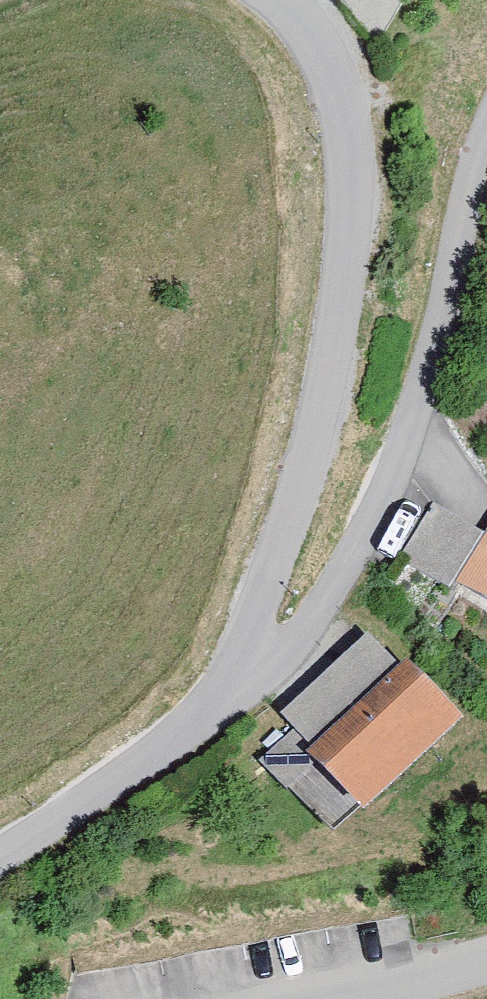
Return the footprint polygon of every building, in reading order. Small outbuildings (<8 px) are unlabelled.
[(486,546),(486,543),(437,513),(405,567),(457,598),(486,546)] [(467,597),(486,609),(486,563),(467,597)] [(357,801),(446,717),(399,667),(388,678),(363,651),(299,712),(324,739),(310,752),(357,801)]
